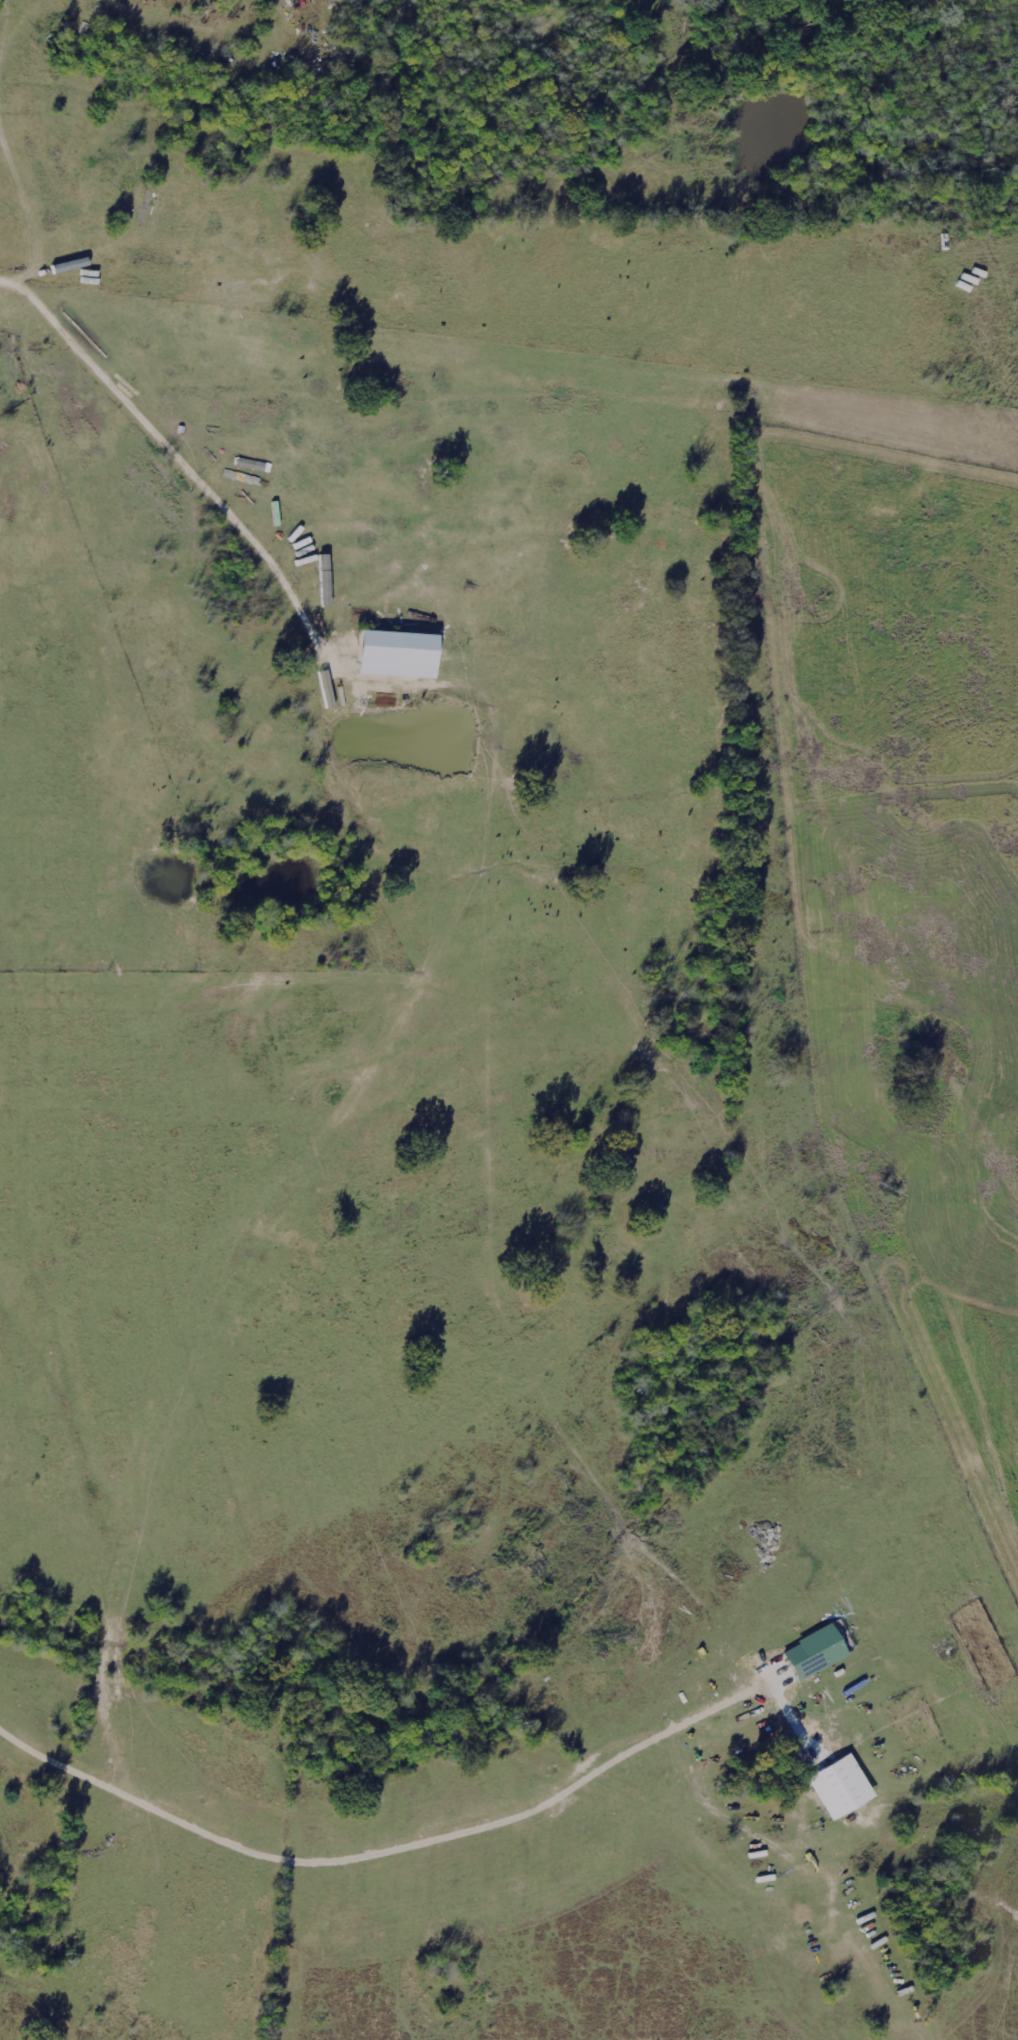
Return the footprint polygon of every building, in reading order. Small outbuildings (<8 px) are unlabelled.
[(363,663),(440,667),(441,636),(365,632),(363,663)] [(801,1682),(852,1656),(834,1623),(799,1642),(801,1646),(786,1654),(801,1682)] [(834,1823),(878,1797),(853,1754),(809,1779),(834,1823)]
